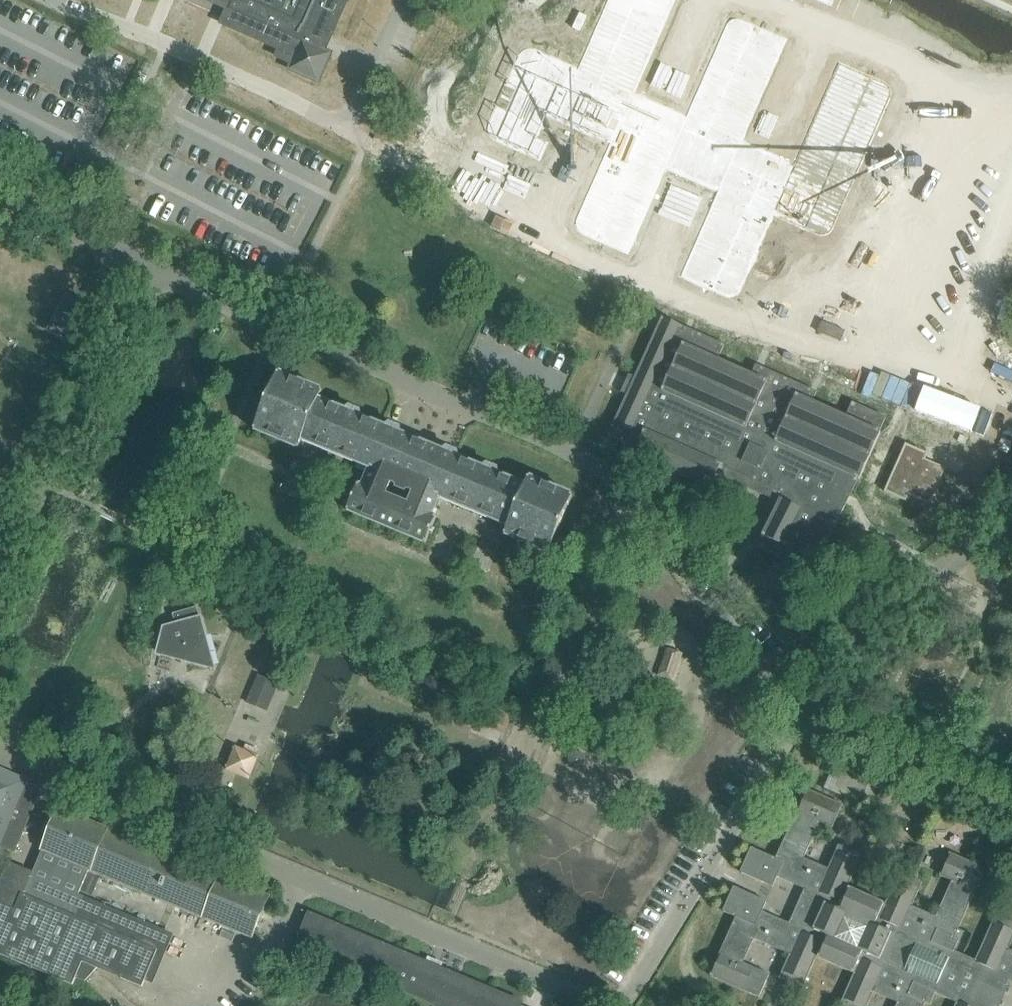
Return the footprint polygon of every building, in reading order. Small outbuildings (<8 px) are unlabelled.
[(279,49),(276,57),(292,64),(290,69),(319,82),(331,54),(325,51),(348,0),(212,0),(229,8),(222,24),(279,49)] [(482,128),(482,130),(482,132),(483,133),(484,135),(485,136),(486,137),(488,138),(533,158),(540,142),(530,138),(541,114),(605,142),(571,219),(571,221),(571,223),(571,225),(571,227),(572,228),(573,230),(575,231),(577,232),(621,252),(659,166),(714,190),(676,276),(721,295),(723,296),(725,296),(726,296),(728,296),(730,295),(731,294),(732,293),(734,292),(734,290),(768,214),(813,234),(814,234),(816,234),(818,234),(820,234),(822,233),(824,232),(825,230),(826,228),(845,185),(884,95),(885,93),(885,91),(885,89),(884,87),(883,85),(882,84),(881,83),(879,82),(834,62),(790,164),(735,140),(780,38),(734,18),(733,18),(731,18),(729,18),(727,18),(725,19),(723,20),(722,22),(721,24),(681,116),(627,92),(667,0),(602,0),(572,68),(527,49),(525,48),(523,48),(521,48),(519,49),(518,49),(516,51),(515,52),(514,54),(483,125),(482,126),(482,128)] [(50,331),(79,346),(97,311),(68,295),(50,331)] [(635,455),(710,490),(718,474),(780,502),(759,549),(814,575),(858,479),(864,482),(886,434),(881,432),(887,418),(853,402),(847,416),(814,401),(818,392),(757,365),(753,375),(719,359),(725,346),(663,317),(637,375),(630,374),(621,393),(628,397),(610,437),(637,450),(635,455)] [(359,489),(350,511),(428,544),(437,522),(433,520),(442,498),(510,526),(507,535),(551,554),(575,497),(531,479),(528,487),(497,474),(496,470),(487,466),(483,469),(457,458),(456,453),(447,449),(443,452),(400,434),(399,429),(390,425),(386,428),(360,417),(359,412),(350,408),(346,411),(320,400),(324,391),(281,373),(257,430),(301,448),(305,439),(373,468),(363,491),(359,489)] [(906,444),(885,492),(906,501),(908,497),(909,497),(909,496),(910,496),(911,496),(930,505),(946,468),(927,460),(926,460),(926,459),(926,458),(928,453),(906,444)] [(174,613),(177,625),(166,628),(160,652),(213,666),(205,636),(206,636),(198,607),(174,613)] [(659,676),(674,681),(680,661),(665,656),(659,676)] [(259,676),(248,702),(266,710),(277,684),(259,676)] [(238,746),(229,768),(252,777),(261,755),(238,746)] [(570,766),(580,771),(587,764),(587,754),(578,750),(570,756),(570,766)] [(14,853),(41,788),(26,782),(27,780),(0,768),(0,847),(14,853)] [(761,915),(766,902),(735,887),(723,912),(738,919),(712,977),(748,993),(758,971),(746,966),(757,942),(792,958),(782,981),(805,991),(819,959),(857,976),(844,1005),(871,1005),(876,995),(899,1005),(925,1005),(926,1004),(931,1005),(932,1005),(937,996),(958,1005),(1002,1005),(1011,983),(1011,952),(1009,951),(1011,944),(1011,922),(997,916),(977,961),(956,952),(961,941),(955,939),(986,869),(951,853),(940,877),(953,883),(938,918),(913,907),(923,883),(900,873),(886,904),(849,888),(863,856),(839,846),(828,870),(805,860),(820,824),(833,829),(843,806),(808,790),(779,855),(777,854),(775,859),(753,849),(741,875),(771,888),(776,879),(781,881),(783,877),(794,882),(793,885),(807,891),(791,926),(777,920),(776,922),(761,915)] [(59,809),(42,850),(43,850),(89,870),(253,938),(270,897),(59,809)] [(73,985),(76,978),(85,981),(96,969),(97,968),(98,967),(97,967),(102,961),(121,978),(142,987),(145,980),(158,950),(166,932),(78,895),(89,870),(43,850),(42,850),(32,874),(31,874),(9,865),(0,886),(0,954),(73,985)] [(523,1003),(311,914),(297,946),(439,1005),(522,1005),(523,1003)]
